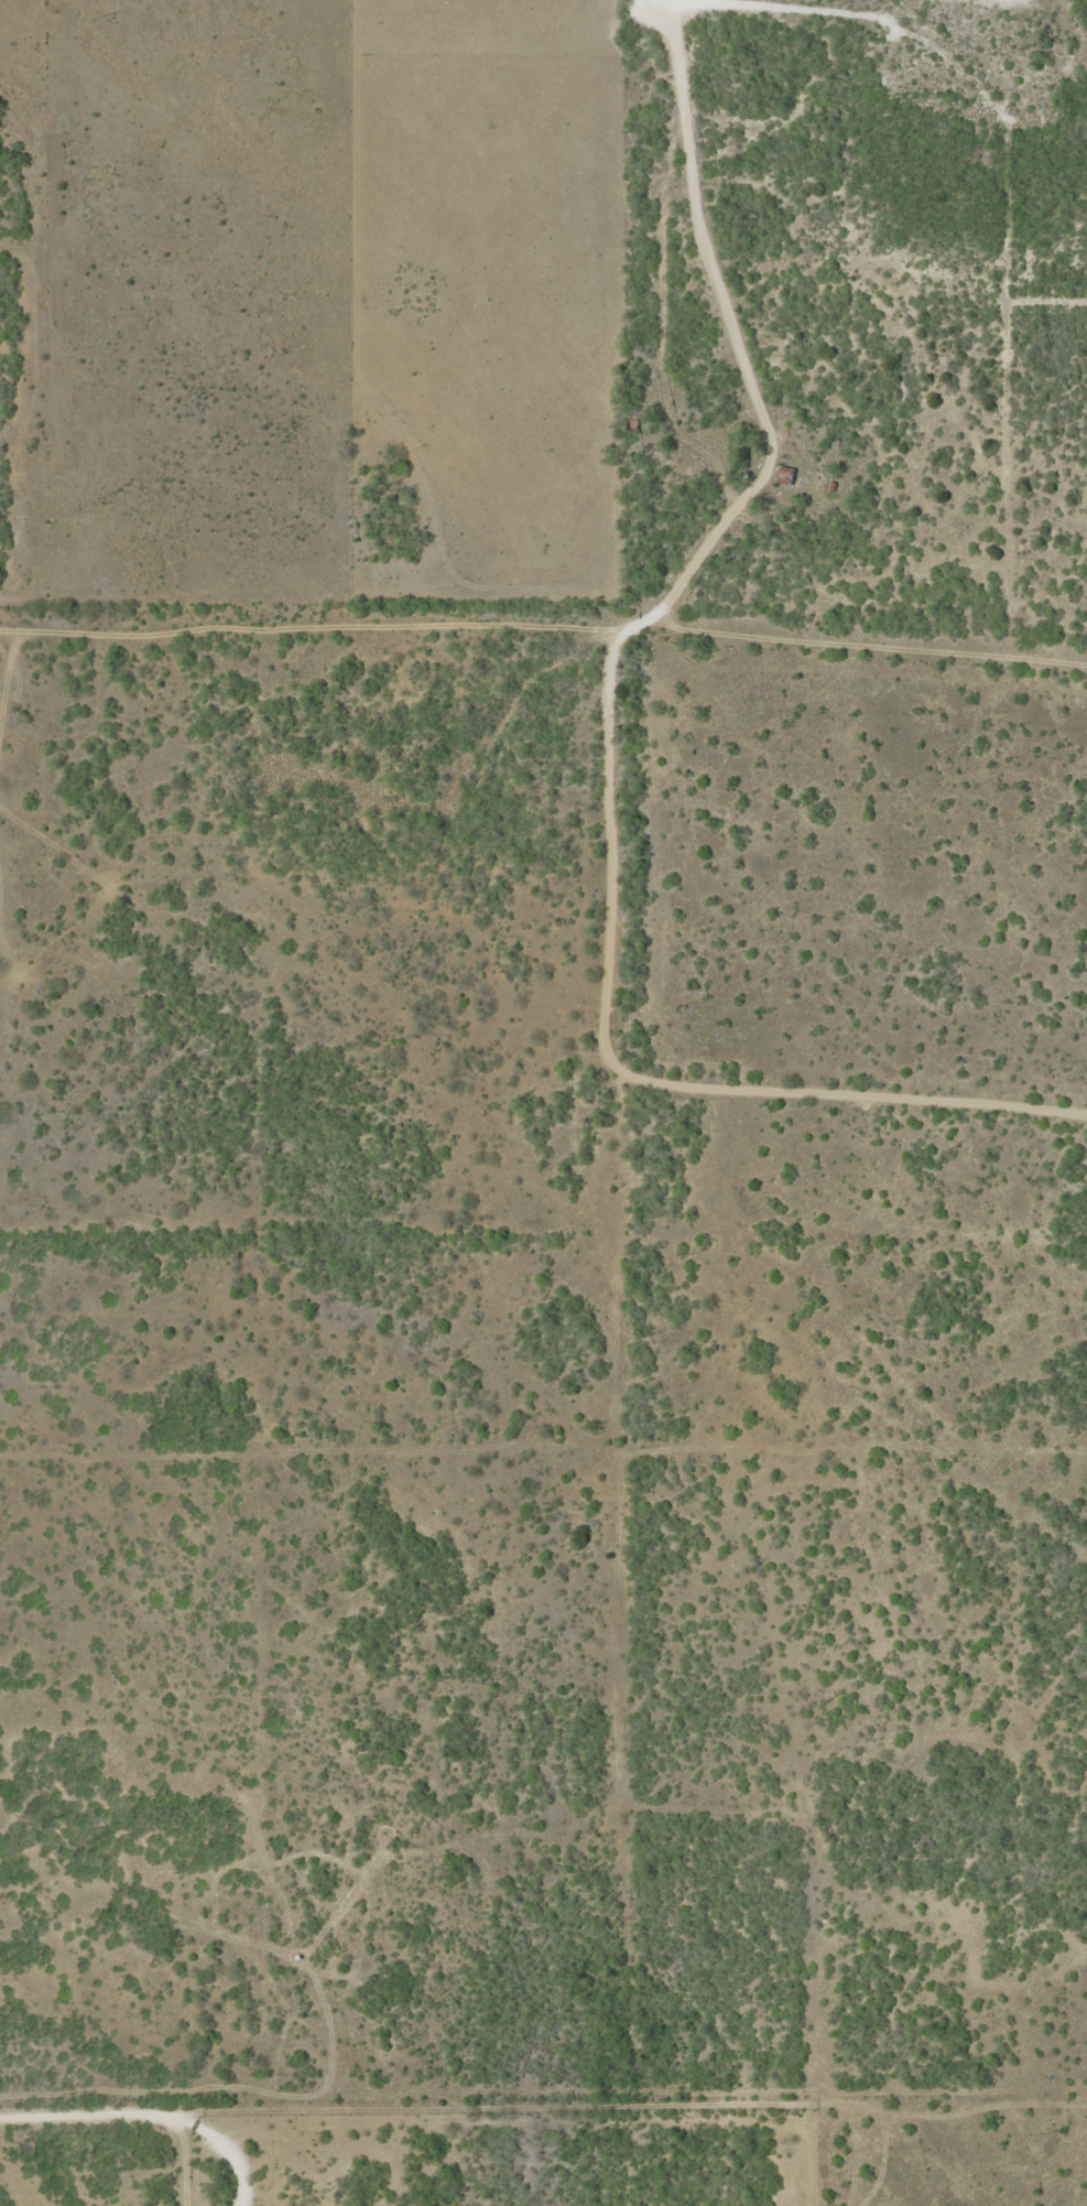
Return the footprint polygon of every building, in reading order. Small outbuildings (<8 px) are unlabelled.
[(792,486),(793,469),(776,467),(774,485),(792,486)]
